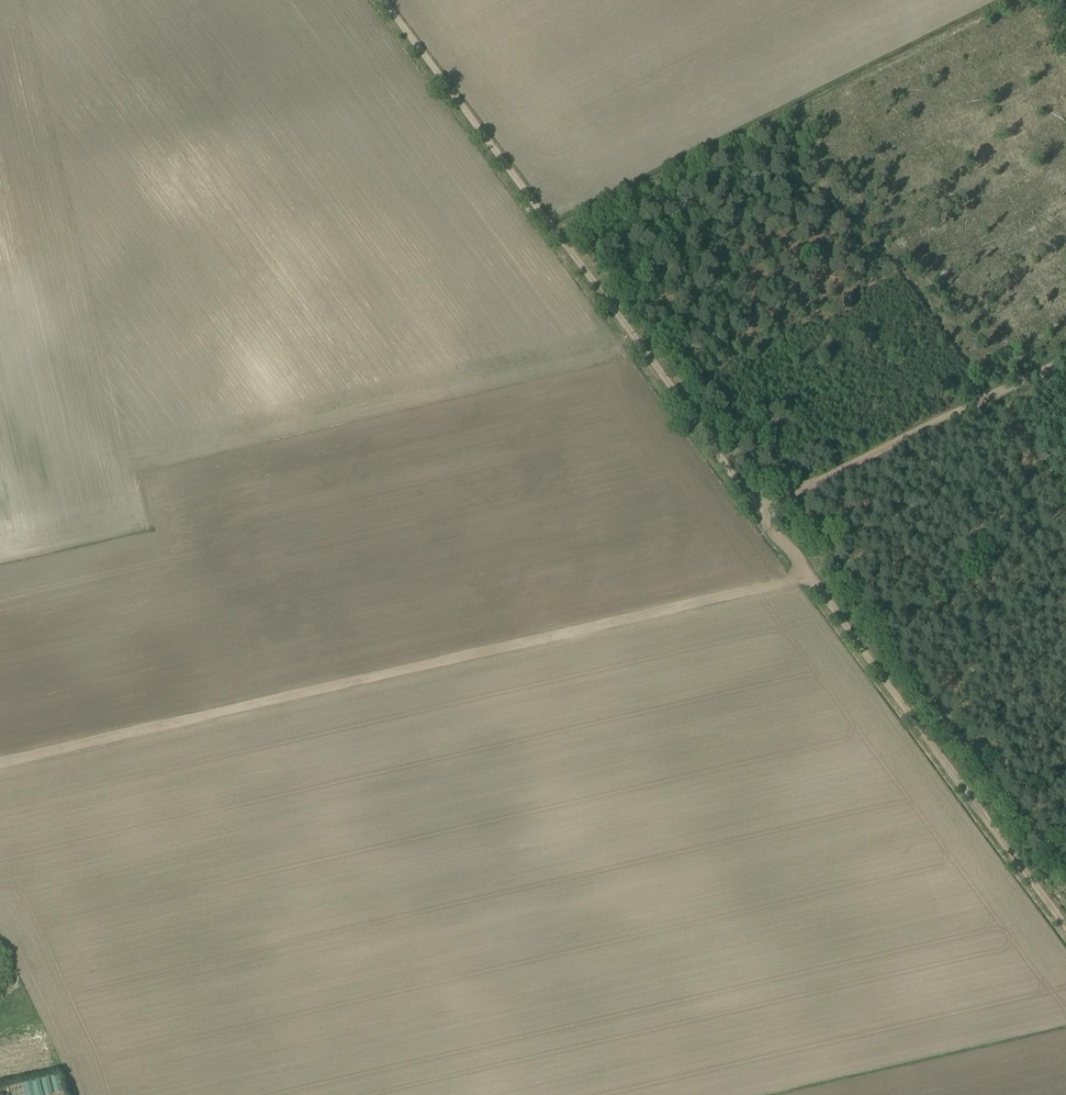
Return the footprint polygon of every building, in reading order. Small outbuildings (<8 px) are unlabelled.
[(61,1092),(57,1075),(24,1083),(27,1094),(51,1094),(61,1092)]
